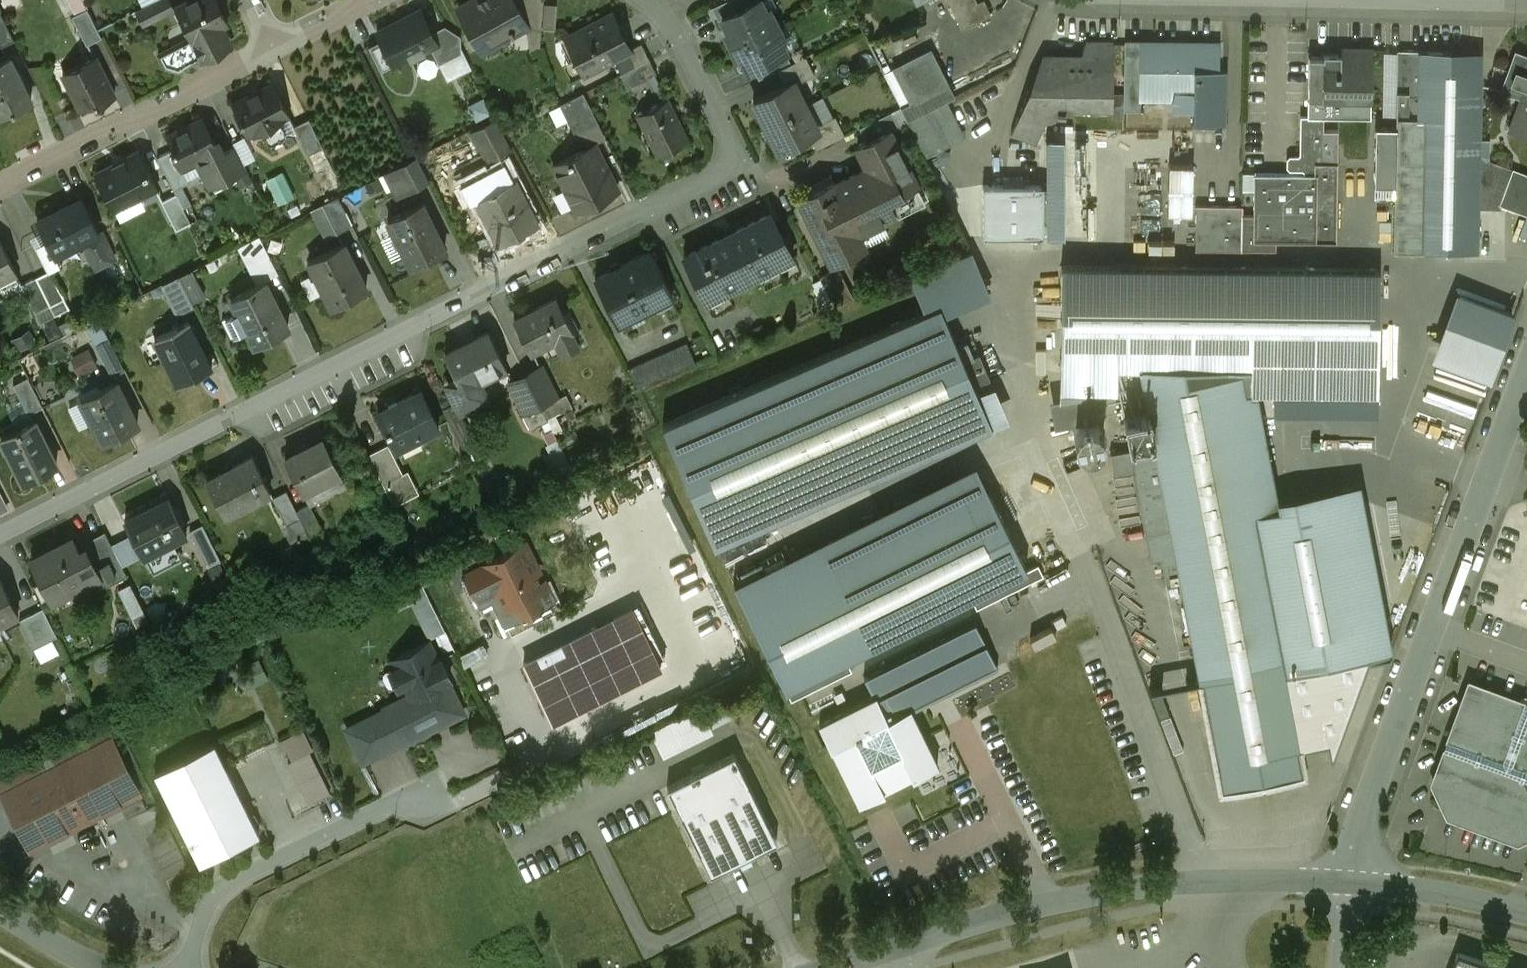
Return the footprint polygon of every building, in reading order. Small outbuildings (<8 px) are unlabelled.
[(136,11),(143,25),(171,12),(165,0),(158,0),(136,11)] [(176,8),(191,38),(193,42),(222,27),(228,24),(216,0),(192,0),(176,8)] [(459,9),(482,51),(526,27),(530,50),(540,47),(542,18),(528,26),(514,0),(475,0),(459,9)] [(528,26),(542,18),(543,3),(542,0),(514,0),(528,26)] [(712,7),(718,21),(722,19),(722,17),(750,3),(748,0),(728,0),(712,7)] [(722,17),(722,19),(729,31),(724,33),(731,46),(784,20),(776,23),(769,9),(765,11),(760,0),(757,0),(750,3),(722,17)] [(549,1),(549,23),(560,23),(560,2),(549,1)] [(87,8),(72,16),(87,45),(101,37),(87,8)] [(419,12),(395,24),(394,23),(377,31),(382,40),(394,66),(411,58),(431,48),(437,45),(431,33),(420,10),(418,11),(419,12)] [(0,11),(0,47),(14,40),(0,11)] [(612,14),(566,38),(584,74),(614,59),(631,50),(630,49),(612,14)] [(784,20),(731,46),(738,59),(742,57),(748,71),(753,69),(785,53),(786,52),(780,40),(784,38),(777,24),(784,20)] [(461,37),(445,26),(431,33),(437,45),(431,48),(439,65),(461,54),(461,37)] [(222,27),(193,42),(191,38),(187,40),(182,51),(181,53),(189,55),(185,67),(186,67),(203,60),(228,47),(229,43),(222,27)] [(411,58),(394,66),(382,40),(369,47),(385,80),(391,87),(398,92),(407,93),(410,93),(412,91),(416,83),(417,74),(414,65),(411,58)] [(641,43),(630,49),(631,50),(614,59),(621,73),(649,59),(641,43)] [(1043,65),(1033,92),(1028,90),(1011,134),(1036,144),(1045,119),(1050,120),(1055,117),(1057,111),(1064,113),(1064,112),(1071,108),(1073,102),(1112,102),(1112,93),(1113,44),(1085,44),(1076,66),(1043,65)] [(1125,44),(1113,44),(1112,93),(1124,93),(1125,44)] [(1152,57),(1127,56),(1127,44),(1125,44),(1124,93),(1124,110),(1143,110),(1143,107),(1141,106),(1141,92),(1175,93),(1175,111),(1193,112),(1193,123),(1224,124),(1225,70),(1218,70),(1219,46),(1170,46),(1170,45),(1152,44),(1152,57)] [(182,51),(171,47),(158,54),(165,66),(179,71),(185,67),(189,55),(181,53),(182,51)] [(1352,55),(1323,54),(1323,58),(1322,100),(1323,100),(1323,94),(1350,94),(1350,100),(1371,101),(1372,50),(1353,50),(1352,55)] [(1481,52),(1397,50),(1396,127),(1375,127),(1374,184),(1394,185),(1393,251),(1477,252),(1477,208),(1479,156),(1481,52)] [(785,53),(753,69),(759,79),(777,70),(791,63),(785,53)] [(1516,53),(1506,78),(1502,91),(1524,100),(1514,126),(1526,131),(1526,57),(1516,53)] [(0,60),(0,114),(11,108),(12,111),(31,101),(9,56),(0,60)] [(95,56),(63,72),(63,74),(69,71),(77,88),(72,91),(81,108),(94,102),(96,105),(115,96),(95,56)] [(791,63),(777,70),(784,85),(792,80),(795,85),(815,74),(805,56),(791,63)] [(1323,58),(1309,57),(1308,117),(1308,118),(1323,118),(1323,100),(1322,100),(1323,58)] [(621,73),(620,74),(627,88),(646,79),(658,103),(667,99),(655,74),(657,73),(649,59),(621,73)] [(784,85),(753,100),(766,125),(805,105),(795,85),(792,80),(784,85)] [(273,84),(233,104),(249,136),(289,116),(273,84)] [(599,124),(583,92),(560,104),(561,105),(570,101),(585,131),(599,124)] [(1124,93),(1112,93),(1112,102),(1112,117),(1123,117),(1123,110),(1124,110),(1124,93)] [(472,103),(481,118),(497,109),(489,94),(472,103)] [(1350,94),(1323,94),(1323,100),(1323,118),(1308,118),(1308,117),(1301,117),(1300,154),(1298,156),(1296,156),(1294,159),(1294,167),(1296,169),(1303,169),(1305,171),(1305,174),(1254,173),(1254,191),(1253,215),(1242,215),(1242,250),(1276,250),(1276,241),(1315,241),(1316,241),(1336,241),(1338,131),(1323,131),(1324,119),(1324,113),(1350,113),(1350,100),(1350,94)] [(689,139),(669,98),(667,99),(658,103),(636,114),(643,129),(647,127),(660,154),(689,139)] [(1371,101),(1350,100),(1350,113),(1324,113),(1324,119),(1371,120),(1371,101)] [(805,105),(766,125),(778,150),(809,135),(818,130),(816,126),(805,105)] [(901,107),(859,128),(866,142),(890,131),(890,132),(908,123),(907,121),(901,107)] [(932,108),(907,121),(908,123),(925,157),(950,144),(932,108)] [(501,116),(475,129),(488,156),(515,143),(501,116)] [(835,116),(816,126),(818,130),(809,135),(816,149),(845,135),(835,116)] [(186,129),(170,137),(169,136),(168,136),(174,148),(171,149),(171,150),(180,169),(218,150),(217,149),(202,119),(185,128),(186,129)] [(309,119),(293,127),(308,156),(323,148),(309,119)] [(835,181),(800,199),(832,263),(864,247),(857,233),(895,214),(887,198),(900,192),(916,184),(890,132),(890,131),(866,142),(857,147),(868,168),(836,184),(835,181)] [(595,143),(553,164),(575,208),(616,187),(616,185),(614,186),(601,161),(603,160),(595,143)] [(218,150),(180,169),(188,183),(189,183),(205,174),(211,187),(212,186),(219,188),(232,182),(234,175),(246,169),(235,147),(224,153),(221,147),(217,149),(218,150)] [(180,169),(171,150),(157,157),(174,191),(189,183),(188,183),(180,169)] [(123,160),(98,173),(97,172),(96,172),(114,209),(156,188),(138,151),(122,159),(123,160)] [(1515,170),(1479,156),(1477,208),(1501,209),(1503,203),(1502,203),(1511,177),(1512,178),(1515,170)] [(417,157),(395,168),(407,192),(429,181),(417,157)] [(288,170),(272,176),(282,201),(298,194),(288,170)] [(1515,170),(1512,178),(1511,177),(1502,203),(1503,203),(1526,212),(1526,175),(1515,170)] [(1022,176),(1004,176),(1004,184),(983,184),(983,236),(1043,236),(1043,184),(1022,184),(1022,176)] [(514,180),(477,199),(493,229),(494,228),(501,241),(499,242),(500,243),(537,224),(514,180)] [(900,192),(887,198),(895,214),(908,208),(900,192)] [(176,194),(162,202),(176,230),(190,223),(176,194)] [(338,197),(322,204),(337,234),(353,226),(338,197)] [(80,200),(52,214),(51,213),(38,220),(55,254),(56,254),(55,252),(74,243),(75,244),(86,239),(98,232),(81,198),(80,199),(80,200)] [(445,250),(422,202),(388,219),(412,267),(445,250)] [(1243,207),(1196,206),(1195,250),(1242,251),(1242,250),(1242,215),(1243,207)] [(771,213),(684,256),(706,299),(792,256),(771,213)] [(112,259),(99,232),(98,232),(86,239),(88,244),(86,245),(88,250),(88,251),(93,261),(94,261),(97,267),(112,259)] [(259,236),(244,243),(259,272),(274,264),(259,236)] [(16,271),(0,240),(0,279),(16,271)] [(343,244),(309,261),(332,307),(366,290),(343,244)] [(651,250),(595,278),(617,322),(673,295),(651,250)] [(1379,269),(1061,264),(1061,390),(1119,389),(1123,413),(1130,448),(1110,452),(1114,474),(1134,470),(1151,560),(1162,558),(1167,583),(1180,581),(1219,788),(1242,783),(1243,787),(1283,780),(1282,776),(1305,771),(1300,746),(1327,741),(1330,758),(1331,758),(1368,654),(1391,649),(1360,483),(1278,498),(1259,393),(1378,394),(1379,269)] [(838,267),(819,277),(835,306),(854,297),(838,267)] [(65,298),(51,270),(36,277),(50,306),(65,298)] [(194,306),(179,276),(164,283),(179,313),(194,306)] [(36,277),(21,284),(35,313),(36,313),(36,312),(49,306),(50,306),(36,277)] [(288,329),(264,281),(231,298),(238,311),(248,332),(255,345),(288,329)] [(1518,311),(1455,290),(1432,360),(1494,381),(1518,311)] [(556,297),(514,318),(530,351),(555,339),(572,330),(556,297)] [(65,298),(50,306),(55,315),(69,308),(65,298)] [(940,305),(663,423),(706,525),(961,416),(968,435),(992,425),(974,384),(990,378),(979,352),(964,359),(940,305)] [(238,311),(222,318),(231,336),(236,338),(248,332),(238,311)] [(103,315),(91,320),(100,341),(112,336),(103,315)] [(188,321),(155,337),(156,338),(157,338),(165,354),(164,354),(178,384),(211,367),(188,321)] [(572,330),(555,339),(561,352),(578,343),(572,330)] [(475,340),(460,347),(460,346),(445,353),(458,378),(463,389),(479,381),(506,367),(488,331),(474,338),(475,340)] [(125,369),(110,340),(97,346),(112,376),(125,369)] [(687,343),(628,368),(639,390),(696,365),(687,343)] [(83,370),(102,362),(94,344),(75,352),(83,370)] [(544,366),(526,375),(541,405),(558,396),(559,397),(560,397),(544,366)] [(541,405),(526,375),(508,384),(523,414),(541,405)] [(28,376),(13,383),(28,413),(43,405),(28,376)] [(463,389),(458,378),(448,383),(461,408),(486,395),(479,381),(463,389)] [(116,380),(81,398),(82,399),(83,399),(94,420),(93,421),(103,442),(138,424),(116,380)] [(421,390),(377,411),(396,448),(397,448),(396,447),(421,434),(422,435),(439,427),(421,390)] [(454,402),(443,407),(458,438),(469,432),(454,402)] [(57,465),(34,419),(1,435),(24,481),(57,465)] [(323,439),(310,445),(311,446),(287,458),(287,457),(285,458),(303,493),(320,484),(319,482),(338,473),(339,475),(341,474),(323,439)] [(388,444),(369,454),(383,484),(403,474),(388,444)] [(253,456),(234,465),(233,466),(221,472),(221,471),(219,472),(219,473),(209,478),(208,477),(207,478),(224,512),(253,497),(254,500),(271,492),(253,456)] [(949,478),(734,584),(791,698),(852,668),(846,657),(971,596),(976,607),(1043,574),(1038,563),(1027,569),(1005,525),(975,465),(949,478)] [(286,490),(273,497),(287,525),(300,518),(296,511),(286,490)] [(169,498),(125,520),(143,555),(187,533),(169,498)] [(310,504),(296,511),(300,518),(309,536),(322,529),(310,504)] [(202,524),(190,530),(206,563),(217,557),(219,561),(221,560),(202,524)] [(560,600),(528,535),(463,568),(479,601),(490,596),(506,627),(560,600)] [(108,536),(79,550),(92,576),(104,570),(111,583),(127,575),(108,536)] [(73,538),(32,558),(51,597),(92,576),(79,550),(73,538)] [(0,574),(0,620),(19,611),(0,574)] [(57,635),(43,606),(20,618),(34,647),(57,635)] [(633,608),(524,662),(551,718),(660,664),(633,608)] [(874,694),(819,721),(859,801),(884,789),(883,788),(912,773),(913,775),(938,763),(911,709),(997,666),(975,621),(864,675),(874,694)] [(437,660),(428,641),(393,658),(397,667),(390,670),(398,686),(405,682),(411,694),(384,708),(385,709),(400,741),(401,743),(433,727),(435,722),(442,719),(447,720),(463,712),(447,680),(451,678),(441,658),(437,660)] [(249,684),(271,678),(266,657),(243,663),(249,684)] [(1012,670),(995,676),(1000,690),(1017,684),(1012,670)] [(1470,684),(1434,781),(1448,813),(1517,838),(1526,833),(1526,705),(1470,684)] [(385,709),(347,728),(363,760),(400,741),(385,709)] [(699,709),(654,732),(665,754),(710,732),(699,709)] [(312,801),(335,791),(306,726),(284,736),(312,801)] [(112,739),(59,765),(58,765),(2,793),(30,848),(84,821),(88,819),(139,793),(112,739)] [(214,742),(155,771),(200,862),(259,833),(214,742)] [(734,753),(668,786),(711,874),(777,841),(734,753)] [(1458,952),(1452,967),(1505,967),(1458,952)]
